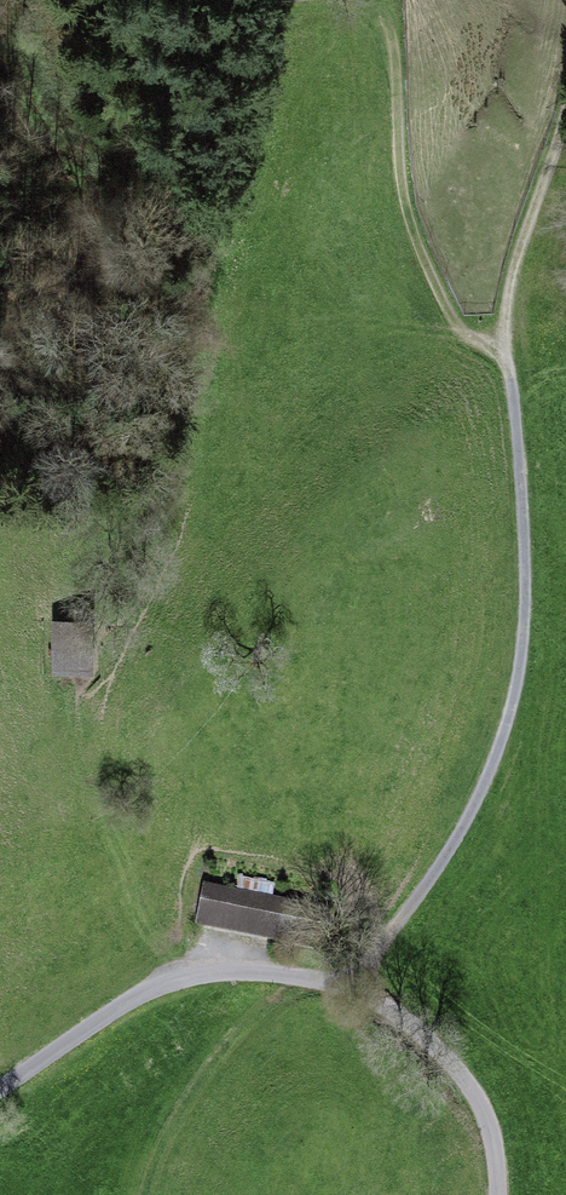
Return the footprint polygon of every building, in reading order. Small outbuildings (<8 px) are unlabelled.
[(85,625),(43,624),(43,670),(85,670),(85,625)] [(333,911),(205,886),(199,915),(327,941),(333,911)]
